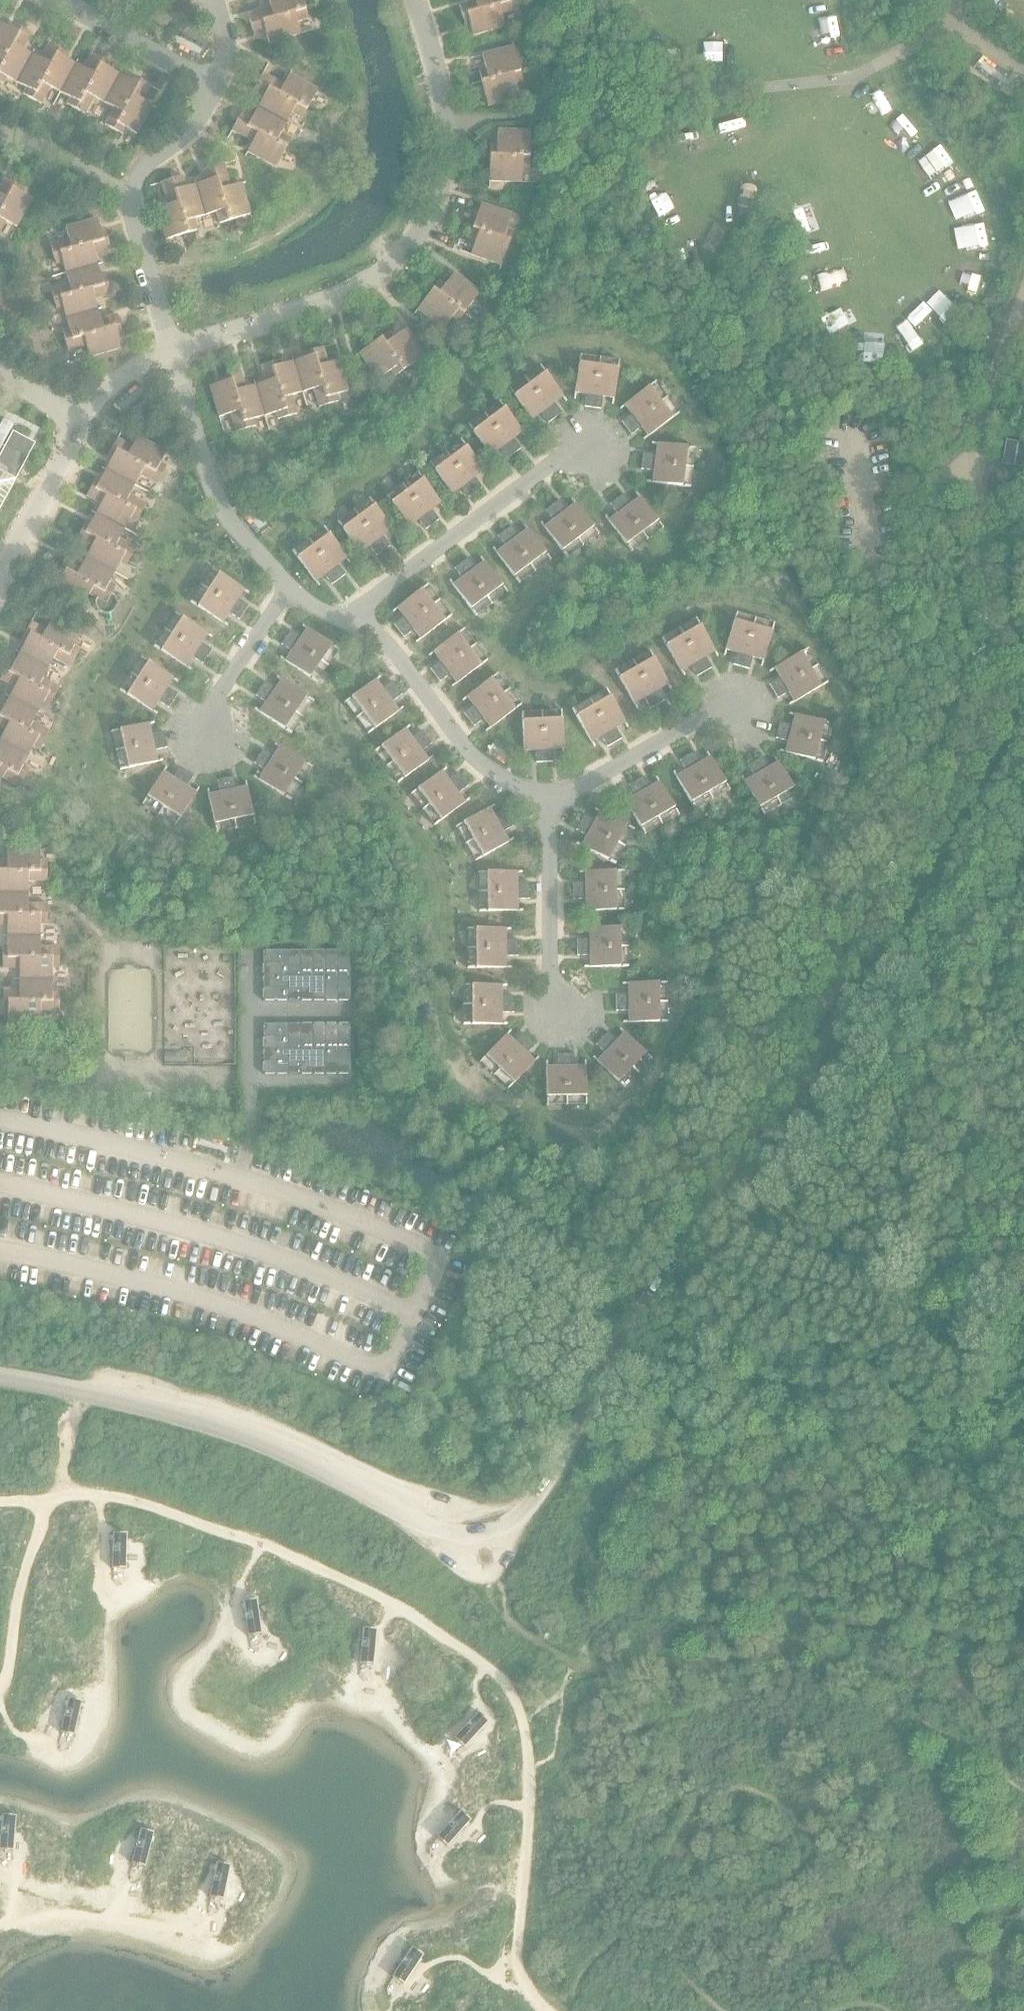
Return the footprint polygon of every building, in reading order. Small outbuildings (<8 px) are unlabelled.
[(250,24),(305,8),(302,0),(268,0),(270,7),(247,14),(250,24)] [(462,14),(510,0),(471,0),(458,4),(462,14)] [(462,14),(465,25),(469,23),(472,34),(504,25),(500,13),(518,8),(516,0),(510,0),(462,14)] [(305,8),(250,24),(254,34),(265,31),(268,42),(300,33),(296,21),(307,17),(305,8)] [(20,28),(11,23),(8,27),(0,22),(0,65),(20,28)] [(16,81),(31,53),(22,48),(30,33),(20,28),(0,65),(0,81),(2,82),(6,76),(16,81)] [(22,93),(31,98),(58,48),(49,43),(40,58),(31,53),(16,81),(26,87),(22,93)] [(478,70),(481,80),(519,71),(513,45),(481,54),(485,68),(478,70)] [(49,86),(60,91),(75,63),(65,58),(68,53),(58,48),(31,98),(40,103),(49,86)] [(66,103),(75,108),(102,59),(92,53),(84,68),(75,63),(60,91),(70,97),(66,103)] [(93,96),(103,101),(118,73),(109,68),(111,63),(102,59),(75,108),(84,113),(93,96)] [(519,71),(481,80),(488,105),(519,97),(515,82),(522,81),(519,71)] [(262,72),(257,82),(306,109),(317,89),(288,73),(283,84),(262,72)] [(104,124),(113,129),(140,79),(130,74),(128,78),(118,73),(103,101),(113,107),(104,124)] [(140,79),(113,129),(122,133),(125,127),(136,133),(152,105),(141,99),(149,84),(140,79)] [(262,97),(257,107),(286,122),(291,112),(302,117),(306,109),(257,82),(252,91),(262,97)] [(241,110),(236,120),(286,146),(290,138),(280,132),(286,122),(257,107),(252,116),(241,110)] [(286,146),(236,120),(231,129),(252,141),(247,151),(275,166),(286,146)] [(490,144),(489,154),(529,156),(529,130),(497,129),(496,144),(490,144)] [(529,156),(489,154),(488,180),(521,181),(521,166),(528,166),(529,156)] [(222,163),(212,166),(228,220),(250,213),(241,182),(230,185),(222,163)] [(205,180),(194,183),(204,215),(216,211),(219,223),(228,220),(212,166),(202,169),(205,180)] [(181,175),(171,178),(188,232),(196,229),(193,218),(204,215),(194,183),(185,187),(181,175)] [(14,183),(4,178),(0,186),(0,209),(14,183)] [(188,232),(171,178),(160,181),(167,204),(156,207),(166,239),(188,232)] [(0,209),(0,230),(5,220),(16,226),(32,197),(21,192),(24,188),(14,183),(0,209)] [(480,203),(472,227),(509,240),(512,230),(506,227),(511,213),(480,203)] [(50,244),(52,253),(107,238),(104,227),(99,229),(96,218),(65,227),(68,239),(50,244)] [(509,240),(472,227),(468,237),(475,239),(470,253),(500,264),(509,240)] [(62,261),(65,272),(97,263),(94,253),(110,248),(107,238),(52,253),(55,263),(62,261)] [(50,289),(53,298),(107,283),(104,272),(100,273),(97,263),(65,272),(68,283),(50,289)] [(438,279),(432,288),(464,312),(479,291),(453,272),(444,284),(438,279)] [(62,306),(66,317),(97,308),(94,298),(110,293),(107,283),(53,298),(56,308),(62,306)] [(464,312),(432,288),(416,309),(442,328),(451,316),(457,320),(464,312)] [(62,330),(65,340),(119,324),(116,314),(100,319),(97,308),(66,317),(69,328),(62,330)] [(119,324),(65,340),(67,349),(86,344),(89,356),(120,347),(117,336),(122,335),(119,324)] [(388,331),(380,337),(403,369),(424,355),(405,328),(393,337),(388,331)] [(403,369),(380,337),(359,352),(378,378),(390,369),(394,375),(403,369)] [(322,346),(312,349),(328,403),(338,401),(336,393),(348,390),(338,359),(327,362),(322,346)] [(303,357),(293,360),(302,391),(313,388),(318,406),(328,403),(312,349),(302,353),(303,357)] [(281,359),(271,361),(287,416),(296,413),(291,395),(302,391),(293,360),(282,363),(281,359)] [(265,381),(255,384),(264,415),(275,411),(277,419),(287,416),(271,361),(260,365),(265,381)] [(584,406),(592,407),(598,365),(578,362),(574,391),(586,393),(584,406)] [(598,365),(592,407),(600,408),(602,395),(613,397),(618,368),(598,365)] [(240,371),(229,374),(245,428),(255,425),(253,418),(264,415),(255,384),(244,387),(240,371)] [(545,371),(529,383),(554,417),(561,412),(553,402),(562,395),(545,371)] [(245,428),(229,374),(219,377),(220,381),(209,385),(218,416),(230,413),(236,431),(245,428)] [(554,417),(529,383),(513,395),(531,419),(540,412),(548,422),(554,417)] [(621,420),(626,427),(660,401),(648,385),(624,403),(631,413),(621,420)] [(660,401),(626,427),(631,433),(641,426),(648,435),(672,417),(660,401)] [(504,407),(488,419),(514,452),(520,447),(512,437),(522,430),(504,407)] [(514,452),(488,419),(472,431),(490,454),(499,447),(507,457),(514,452)] [(15,478),(34,442),(12,431),(0,454),(0,506),(15,478)] [(116,438),(111,447),(161,474),(166,465),(160,462),(165,451),(137,435),(131,446),(116,438)] [(1023,467),(1023,442),(1006,439),(1002,463),(1023,467)] [(643,452),(642,460),(684,466),(686,446),(657,442),(656,454),(643,452)] [(466,445),(450,457),(475,491),(481,487),(474,476),(483,469),(466,445)] [(110,459),(105,469),(134,484),(140,474),(156,483),(161,474),(111,447),(106,457),(110,459)] [(475,491),(450,457),(434,469),(451,493),(461,486),(468,496),(475,491)] [(684,466),(642,460),(641,468),(653,470),(652,481),(681,485),(684,466)] [(96,476),(91,485),(140,512),(145,503),(128,494),(134,484),(105,469),(100,478),(96,476)] [(422,478),(406,489),(432,523),(438,519),(430,509),(440,501),(422,478)] [(100,503),(96,512),(124,527),(130,517),(136,521),(140,512),(91,485),(86,495),(100,503)] [(432,523),(406,489),(390,501),(408,525),(418,518),(425,528),(432,523)] [(622,493),(616,498),(642,531),(657,520),(640,496),(630,503),(622,493)] [(642,531),(616,498),(610,503),(617,513),(608,520),(626,543),(642,531)] [(558,499),(552,504),(577,538),(593,526),(575,503),(566,509),(558,499)] [(374,504),(358,516),(383,550),(390,545),(382,535),(391,528),(374,504)] [(577,538),(552,504),(545,509),(553,519),(544,526),(561,550),(577,538)] [(86,519),(81,529),(130,556),(135,547),(118,538),(124,527),(96,512),(90,522),(86,519)] [(383,550),(358,516),(342,527),(359,551),(369,545),(376,555),(383,550)] [(510,525),(504,530),(529,564),(545,552),(527,528),(518,535),(510,525)] [(90,547),(85,556),(114,571),(119,561),(126,565),(130,556),(81,529),(76,539),(90,547)] [(529,564),(504,530),(497,535),(505,545),(496,552),(513,576),(529,564)] [(328,533),(312,545),(338,579),(344,574),(337,563),(346,557),(328,533)] [(338,579),(312,545),(297,556),(314,580),(324,573),(331,583),(338,579)] [(65,557),(60,567),(110,594),(114,585),(108,582),(114,571),(85,556),(80,565),(65,557)] [(467,557),(460,562),(486,596),(502,584),(484,561),(475,567),(467,557)] [(486,596),(460,562),(454,567),(462,577),(452,584),(470,608),(486,596)] [(110,594),(60,567),(55,577),(60,579),(54,589),(82,604),(88,593),(105,603),(110,594)] [(218,572),(207,589),(243,612),(248,605),(237,598),(243,588),(218,572)] [(393,623),(398,630),(432,604),(420,588),(396,606),(403,615),(393,623)] [(243,612),(207,589),(197,605),(222,621),(228,611),(239,619),(243,612)] [(432,604),(398,630),(403,636),(413,629),(420,638),(444,620),(432,604)] [(182,616),(171,633),(207,656),(211,649),(200,642),(206,632),(182,616)] [(30,621),(25,631),(74,657),(79,649),(73,645),(79,634),(50,619),(45,629),(30,621)] [(732,663),(740,666),(752,625),(733,620),(725,648),(736,651),(732,663)] [(700,624),(682,634),(704,671),(711,667),(704,656),(714,650),(700,624)] [(752,625),(740,666),(748,668),(752,656),(763,659),(771,631),(752,625)] [(290,629),(285,636),(320,660),(332,644),(307,627),(300,637),(290,629)] [(24,642),(19,652),(47,667),(53,657),(70,666),(74,657),(25,631),(20,640),(24,642)] [(207,656),(171,633),(160,649),(185,666),(192,656),(202,663),(207,656)] [(430,667),(434,674),(468,648),(456,633),(433,650),(440,660),(430,667)] [(704,671),(682,634),(665,644),(680,670),(690,664),(697,675),(704,671)] [(320,660),(285,636),(281,643),(291,650),(285,660),(309,677),(320,660)] [(468,648),(434,674),(439,681),(450,673),(456,682),(480,664),(468,648)] [(769,683),(773,690),(810,669),(800,651),(774,667),(780,677),(769,683)] [(10,659),(4,669),(54,695),(59,687),(42,677),(47,667),(19,652),(14,661),(10,659)] [(653,657),(636,667),(657,703),(664,699),(658,688),(668,683),(653,657)] [(147,661),(136,677),(172,700),(177,693),(166,686),(172,676),(147,661)] [(657,703),(636,667),(618,676),(633,702),(644,697),(650,707),(657,703)] [(9,695),(37,711),(43,701),(49,704),(54,695),(4,669),(0,677),(0,679),(14,686),(9,695)] [(810,669),(773,690),(777,697),(788,691),(794,701),(820,686),(810,669)] [(172,700),(136,677),(126,694),(151,710),(157,700),(168,707),(172,700)] [(463,712),(468,719),(502,693),(490,677),(466,695),(474,705),(463,712)] [(264,681),(260,687),(295,712),(306,695),(282,679),(275,688),(264,681)] [(351,696),(363,712),(396,687),(392,680),(381,688),(374,679),(351,696)] [(295,712),(260,687),(255,694),(266,701),(259,711),(284,728),(295,712)] [(396,687),(363,712),(374,728),(398,710),(391,701),(401,693),(396,687)] [(502,693),(468,719),(473,725),(483,717),(490,727),(514,709),(502,693)] [(44,739),(49,730),(32,721),(37,711),(9,695),(4,705),(0,703),(0,715),(44,739)] [(610,695),(593,705),(614,742),(621,738),(615,727),(625,721),(610,695)] [(614,742),(593,705),(576,715),(590,741),(600,735),(607,746),(614,742)] [(780,721),(777,729),(818,740),(823,721),(794,713),(792,725),(780,721)] [(0,737),(0,740),(27,755),(33,744),(39,748),(44,739),(0,715),(0,728),(4,730),(0,737)] [(561,718),(541,719),(544,761),(552,761),(551,748),(563,747),(561,718)] [(544,761),(541,719),(522,720),(523,749),(535,749),(536,762),(544,761)] [(119,729),(123,748),(164,738),(163,731),(150,733),(148,722),(119,729)] [(380,745),(392,761),(426,736),(421,729),(411,737),(404,728),(380,745)] [(818,740),(777,729),(775,737),(788,741),(785,752),(814,759),(818,740)] [(426,736),(392,761),(404,777),(428,759),(421,750),(431,743),(426,736)] [(164,738),(123,748),(128,767),(156,761),(154,749),(166,747),(164,738)] [(23,777),(28,768),(22,765),(27,755),(0,740),(0,764),(23,777)] [(262,748),(258,755),(294,778),(304,761),(280,745),(273,755),(262,748)] [(693,751),(686,755),(708,791),(725,781),(710,756),(700,762),(693,751)] [(294,778),(258,755),(254,762),(264,769),(258,779),(283,795),(294,778)] [(708,791),(686,755),(679,759),(686,770),(676,776),(690,801),(708,791)] [(761,756),(754,760),(776,797),(793,787),(778,761),(768,767),(761,756)] [(776,797),(754,760),(747,764),(754,775),(744,781),(758,807),(776,797)] [(0,764),(0,780),(2,777),(18,786),(23,777),(0,764)] [(146,795),(163,806),(186,771),(179,766),(172,777),(162,771),(146,795)] [(417,788),(429,804),(463,778),(458,772),(448,779),(440,770),(417,788)] [(186,771),(163,806),(179,817),(196,792),(186,786),(192,775),(186,771)] [(642,775),(636,779),(657,816),(674,806),(659,781),(649,787),(642,775)] [(233,776),(225,777),(234,819),(253,815),(247,786),(235,788),(233,776)] [(234,819),(225,777),(217,779),(219,791),(208,794),(214,823),(234,819)] [(463,778),(429,804),(440,819),(464,802),(457,793),(468,785),(463,778)] [(657,816),(636,779),(628,784),(635,795),(625,801),(640,826),(657,816)] [(462,821),(472,839),(509,818),(505,810),(494,817),(488,807),(462,821)] [(583,814),(579,821),(616,842),(626,824),(600,810),(594,820),(583,814)] [(509,818),(472,839),(482,856),(508,841),(502,831),(513,825),(509,818)] [(616,842),(579,821),(575,829),(586,835),(581,845),(607,859),(616,842)] [(46,870),(46,860),(39,860),(39,847),(7,847),(7,859),(0,859),(0,870),(46,870)] [(27,891),(27,880),(46,880),(46,870),(0,870),(0,891),(27,891)] [(486,871),(486,890),(529,890),(529,882),(516,882),(516,870),(486,871)] [(572,882),(572,890),(614,889),(614,870),(585,870),(585,882),(572,882)] [(614,889),(572,890),(572,898),(585,898),(585,910),(615,909),(614,889)] [(529,890),(486,890),(487,910),(516,910),(516,898),(529,898),(529,890)] [(46,913),(46,903),(27,903),(27,891),(0,891),(0,913),(46,913)] [(7,935),(39,935),(39,923),(46,923),(46,913),(0,913),(0,924),(7,924),(7,935)] [(577,938),(577,946),(619,946),(619,926),(589,926),(590,938),(577,938)] [(475,927),(475,947),(518,947),(517,939),(504,939),(504,927),(475,927)] [(2,945),(2,956),(58,956),(58,946),(39,946),(39,935),(7,935),(7,945),(2,945)] [(619,946),(577,946),(577,954),(590,954),(590,966),(619,966),(619,946)] [(518,947),(475,947),(475,967),(505,967),(505,955),(518,955),(518,947)] [(349,949),(262,949),(262,1000),(349,1000),(349,949)] [(19,967),(19,978),(51,978),(51,966),(58,966),(58,956),(2,956),(2,967),(19,967)] [(2,989),(2,999),(58,999),(58,989),(51,989),(51,978),(19,978),(19,989),(2,989)] [(615,993),(616,1002),(658,1001),(658,981),(628,982),(628,993),(615,993)] [(471,984),(471,1003),(513,1003),(513,995),(500,995),(500,983),(471,984)] [(58,999),(2,999),(2,1010),(7,1010),(7,1022),(39,1022),(39,1009),(58,1009),(58,999)] [(658,1001),(616,1002),(616,1010),(628,1010),(628,1021),(658,1021),(658,1001)] [(513,1003),(471,1003),(471,1023),(501,1023),(500,1011),(513,1011),(513,1003)] [(349,1023),(262,1023),(262,1073),(349,1073),(349,1023)] [(607,1031),(601,1037),(631,1067),(645,1052),(624,1031),(616,1040),(607,1031)] [(485,1055),(499,1068),(528,1038),(523,1032),(514,1041),(506,1033),(485,1055)] [(631,1067),(601,1037),(595,1043),(604,1052),(596,1060),(618,1081),(631,1067)] [(528,1038),(499,1068),(513,1082),(534,1061),(526,1053),(534,1043),(528,1038)] [(566,1095),(565,1053),(557,1053),(557,1066),(546,1066),(546,1095),(566,1095)] [(574,1053),(565,1053),(566,1095),(586,1095),(585,1065),(574,1065),(574,1053)] [(111,1532),(110,1567),(117,1567),(123,1567),(123,1548),(124,1532),(111,1532)] [(255,1598),(241,1600),(246,1634),(259,1633),(255,1598)] [(360,1628),(357,1662),(371,1663),(373,1634),(374,1629),(362,1628),(360,1628)] [(66,1696),(59,1731),(72,1734),(80,1699),(66,1696)] [(476,1710),(452,1735),(463,1745),(486,1719),(476,1710)] [(436,1834),(435,1835),(438,1838),(446,1845),(470,1819),(459,1809),(436,1834)] [(0,1816),(0,1847),(12,1848),(14,1814),(0,1813),(0,1816)] [(138,1827),(129,1861),(142,1864),(151,1830),(138,1827)] [(215,1861),(208,1895),(221,1897),(227,1863),(215,1861)] [(409,1945),(390,1974),(402,1981),(421,1953),(409,1945)]
